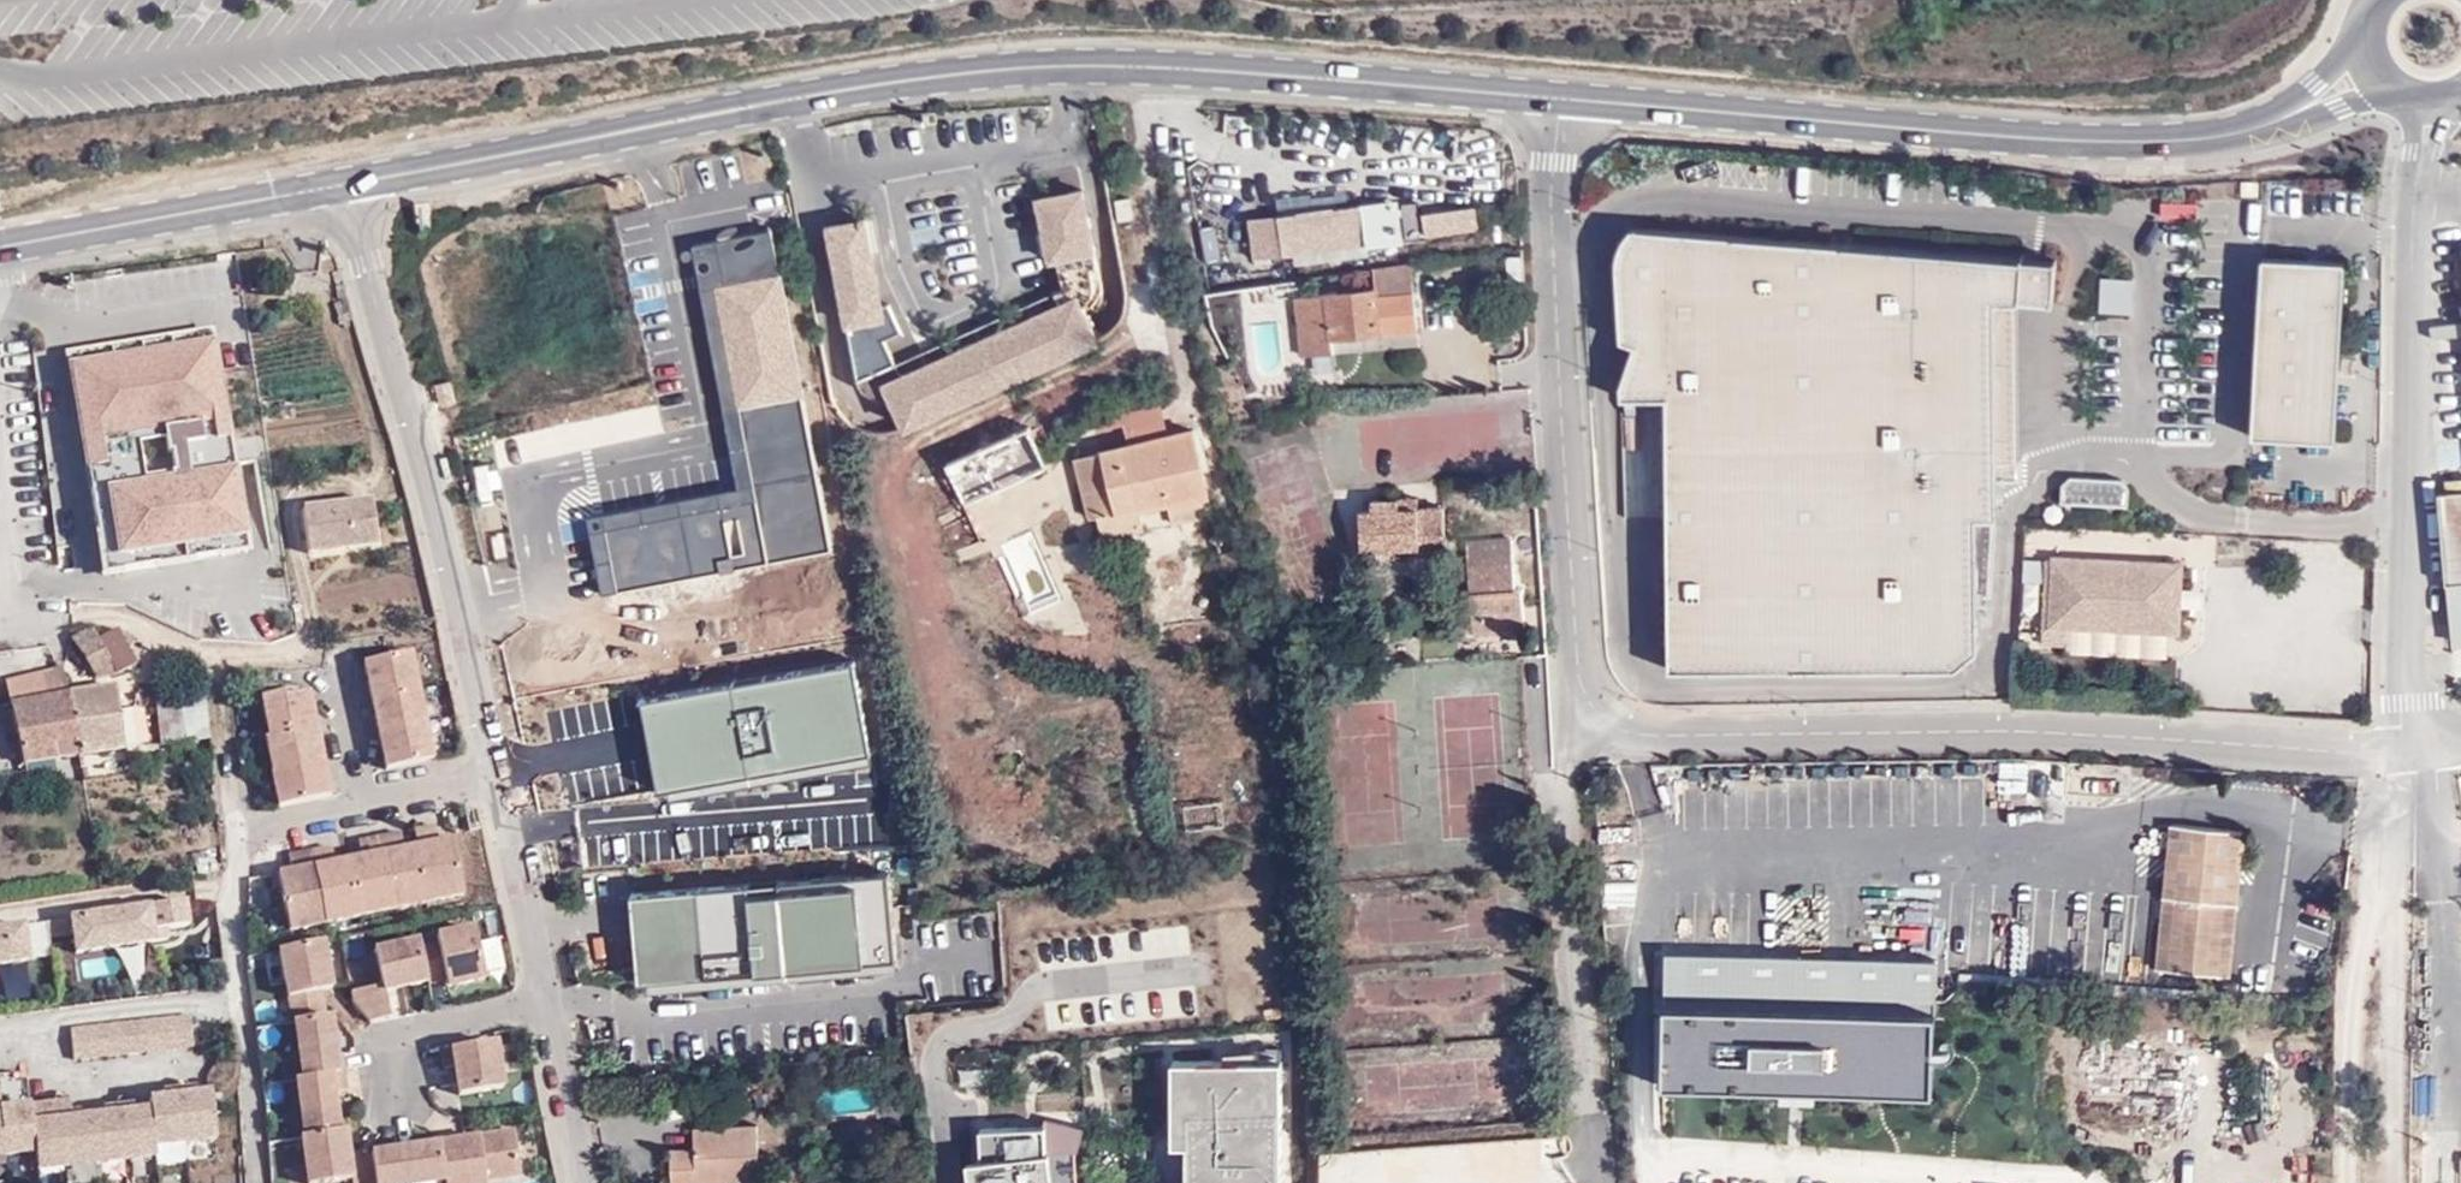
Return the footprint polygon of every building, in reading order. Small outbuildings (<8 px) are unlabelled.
[(1488,204),(1486,182),(1465,185),(1467,207),(1488,204)] [(905,426),(1096,341),(1085,314),(1093,305),(1099,294),(1100,291),(1097,272),(1081,190),(1039,198),(1050,258),(1058,256),(1064,288),(1055,292),(1060,304),(901,375),(884,337),(901,330),(889,303),(881,305),(864,219),(844,223),(830,226),(860,384),(864,390),(873,395),(880,396),(891,395),(905,426)] [(1361,204),(1249,219),(1255,258),(1366,244),(1361,204)] [(1476,209),(1420,212),(1421,236),(1478,233),(1476,209)] [(2196,226),(2196,209),(2159,210),(2159,227),(2196,226)] [(603,594),(618,591),(606,528),(654,519),(741,502),(750,552),(732,555),(734,569),(768,563),(716,285),(725,284),(722,269),(720,254),(758,247),(774,244),(771,229),(692,244),(738,488),(589,517),(603,594)] [(1997,461),(1995,301),(2020,301),(2052,303),(2055,261),(1629,230),(1623,239),(1618,249),(1617,256),(1620,340),(1634,345),(1620,385),(1621,398),(1666,397),(1669,671),(1956,669),(1978,650),(1978,595),(1993,595),(1997,518),(1997,481),(2020,481),(2020,460),(1997,461)] [(716,285),(768,563),(832,551),(774,244),(758,247),(720,254),(722,269),(725,284),(716,285)] [(2252,436),(2335,441),(2345,262),(2263,258),(2252,436)] [(1417,328),(1411,264),(1374,268),(1376,288),(1297,295),(1302,353),(1333,351),(1332,336),(1417,328)] [(1480,270),(1482,283),(1493,281),(1491,268),(1480,270)] [(2130,314),(2132,280),(2101,278),(2099,312),(2130,314)] [(422,284),(406,286),(409,300),(425,298),(422,284)] [(2020,460),(2020,301),(1995,301),(1997,461),(2020,460)] [(211,322),(61,347),(98,574),(248,549),(211,322)] [(1417,328),(1332,336),(1333,351),(1419,342),(1417,328)] [(1169,434),(1161,402),(1122,412),(1130,444),(1169,434)] [(948,462),(966,503),(1047,466),(1029,426),(948,462)] [(1130,444),(1071,458),(1086,517),(1098,515),(1139,506),(1167,499),(1173,524),(1213,515),(1192,429),(1169,434),(1130,444)] [(1298,449),(1255,463),(1299,592),(1342,578),(1298,449)] [(2129,488),(2121,480),(2070,477),(2061,485),(2061,503),(2128,507),(2129,488)] [(2442,495),(2456,643),(2460,643),(2460,493),(2442,495)] [(383,496),(314,502),(319,549),(388,542),(383,496)] [(1419,507),(1418,497),(1399,498),(1399,508),(1419,507)] [(1372,509),(1360,510),(1362,548),(1419,545),(1419,540),(1445,539),(1444,506),(1419,507),(1399,508),(1399,498),(1371,500),(1372,509)] [(750,552),(741,502),(654,519),(606,528),(618,591),(734,569),(732,555),(750,552)] [(1144,529),(1139,506),(1098,515),(1103,538),(1144,529)] [(1467,541),(1474,632),(1525,628),(1522,587),(1516,588),(1512,538),(1467,541)] [(1446,552),(1445,539),(1419,540),(1419,545),(1419,554),(1446,552)] [(2047,558),(2044,558),(2039,641),(2067,642),(2068,626),(2180,632),(2183,562),(2048,555),(2047,558)] [(133,656),(119,626),(96,637),(92,629),(76,639),(97,675),(133,656)] [(411,656),(364,663),(385,772),(435,764),(411,656)] [(24,757),(75,750),(62,689),(57,663),(14,669),(24,757)] [(851,670),(640,707),(647,744),(655,790),(656,795),(720,783),(813,767),(867,757),(851,670)] [(62,689),(75,750),(123,743),(117,684),(62,689)] [(163,742),(208,735),(202,688),(156,696),(163,742)] [(308,699),(258,708),(277,814),(334,804),(308,699)] [(1184,825),(1218,823),(1217,806),(1183,808),(1184,825)] [(2173,824),(2157,970),(2227,977),(2243,832),(2173,824)] [(438,826),(414,828),(419,847),(440,843),(438,826)] [(2165,892),(2172,832),(2139,829),(2132,888),(2165,892)] [(402,835),(357,840),(361,860),(404,851),(402,835)] [(292,875),(275,879),(288,938),(468,901),(451,840),(440,843),(419,847),(404,851),(361,860),(337,865),(292,875)] [(331,848),(289,856),(292,875),(337,865),(331,848)] [(890,873),(631,894),(639,983),(649,982),(897,960),(893,906),(890,873)] [(150,909),(154,938),(189,934),(185,906),(150,909)] [(150,909),(64,922),(67,939),(71,959),(156,947),(154,938),(150,909)] [(64,922),(47,924),(48,941),(67,939),(64,922)] [(40,929),(20,930),(27,962),(48,958),(40,929)] [(29,972),(27,962),(20,930),(0,933),(0,976),(29,972)] [(433,948),(443,984),(448,1001),(486,991),(473,934),(432,944),(433,948)] [(417,947),(374,952),(385,1000),(428,992),(427,987),(418,951),(417,947)] [(433,948),(418,951),(427,987),(443,984),(433,948)] [(324,952),(278,957),(284,1010),(332,1004),(324,952)] [(1935,1000),(1936,961),(1668,953),(1666,993),(1935,1000)] [(897,960),(649,982),(651,990),(898,970),(897,960)] [(190,1017),(66,1027),(70,1056),(192,1047),(190,1017)] [(329,1024),(293,1026),(296,1089),(333,1085),(339,1085),(329,1024)] [(496,1044),(451,1051),(456,1101),(505,1097),(496,1044)] [(1275,1065),(1167,1065),(1167,1147),(1183,1147),(1183,1182),(1275,1182),(1275,1065)] [(296,1089),(291,1089),(298,1143),(341,1137),(333,1085),(296,1089)] [(211,1094),(147,1102),(149,1116),(155,1152),(215,1149),(211,1094)] [(35,1172),(31,1128),(28,1114),(0,1115),(0,1173),(35,1172)] [(149,1116),(31,1128),(35,1172),(36,1178),(156,1164),(155,1152),(149,1116)] [(694,1128),(695,1148),(670,1149),(672,1182),(746,1182),(758,1182),(756,1125),(694,1128)] [(1046,1155),(1041,1156),(1040,1129),(974,1131),(975,1164),(963,1165),(965,1182),(1049,1182),(1046,1155)] [(478,1140),(485,1182),(502,1182),(519,1180),(510,1135),(478,1140)] [(440,1150),(443,1182),(485,1182),(478,1140),(440,1150)] [(296,1148),(302,1182),(353,1182),(348,1161),(345,1141),(296,1148)] [(368,1161),(372,1182),(443,1182),(440,1150),(368,1161)] [(348,1161),(353,1182),(372,1182),(368,1161),(367,1157),(348,1161)]
